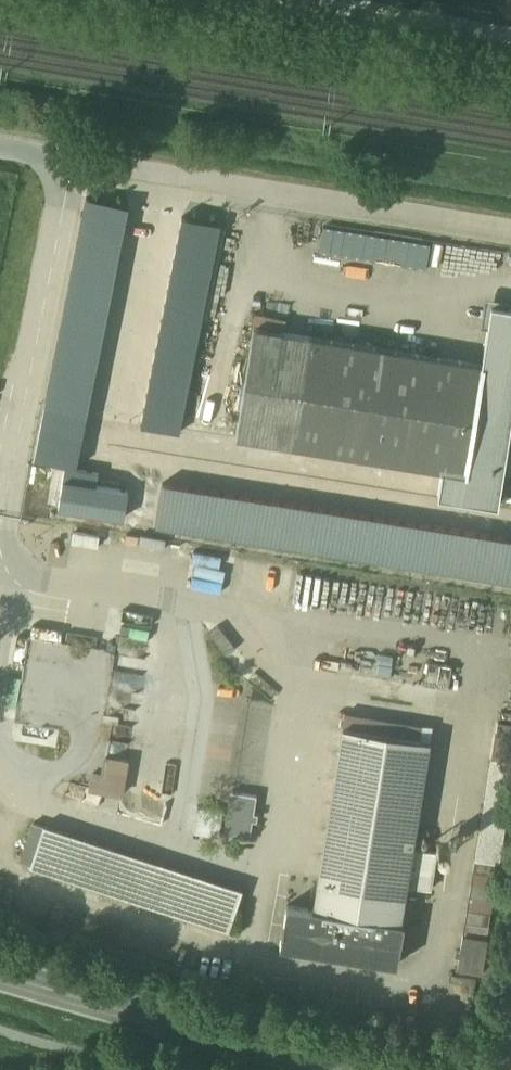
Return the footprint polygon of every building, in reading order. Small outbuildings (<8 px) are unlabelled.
[(113,287),(127,202),(85,195),(80,229),(106,233),(104,248),(81,245),(79,261),(98,264),(95,280),(71,276),(71,281),(113,287)] [(442,470),(438,497),(498,506),(510,423),(510,307),(507,306),(488,318),(483,364),(465,473),(442,470)] [(483,364),(254,327),(237,437),(442,470),(465,473),(483,364)] [(156,469),(155,481),(207,486),(208,474),(156,469)] [(121,489),(63,480),(59,507),(125,518),(129,491),(121,489)] [(180,533),(224,539),(229,507),(184,501),(180,533)] [(100,535),(73,531),(71,542),(75,542),(98,546),(100,535)] [(187,583),(215,587),(220,553),(192,549),(187,583)] [(43,647),(65,648),(65,626),(32,625),(31,636),(17,636),(16,652),(28,652),(29,639),(43,639),(43,647)] [(423,725),(346,713),(343,727),(421,739),(423,725)] [(421,739),(343,727),(338,757),(339,757),(314,910),(401,924),(406,891),(407,885),(413,849),(430,741),(421,739)] [(493,746),(491,758),(510,761),(510,749),(493,746)] [(101,772),(92,770),(88,791),(122,797),(129,759),(107,755),(104,755),(101,772)] [(463,936),(487,940),(510,786),(510,770),(490,766),(463,936)] [(257,796),(231,792),(225,835),(250,839),(257,796)] [(200,806),(195,826),(216,832),(222,812),(200,806)] [(241,889),(47,822),(31,869),(228,932),(241,889)] [(436,853),(413,849),(407,885),(430,889),(436,853)] [(314,910),(287,906),(281,947),(398,965),(404,924),(401,924),(314,910)] [(487,940),(463,936),(458,970),(482,974),(488,940),(487,940)]
